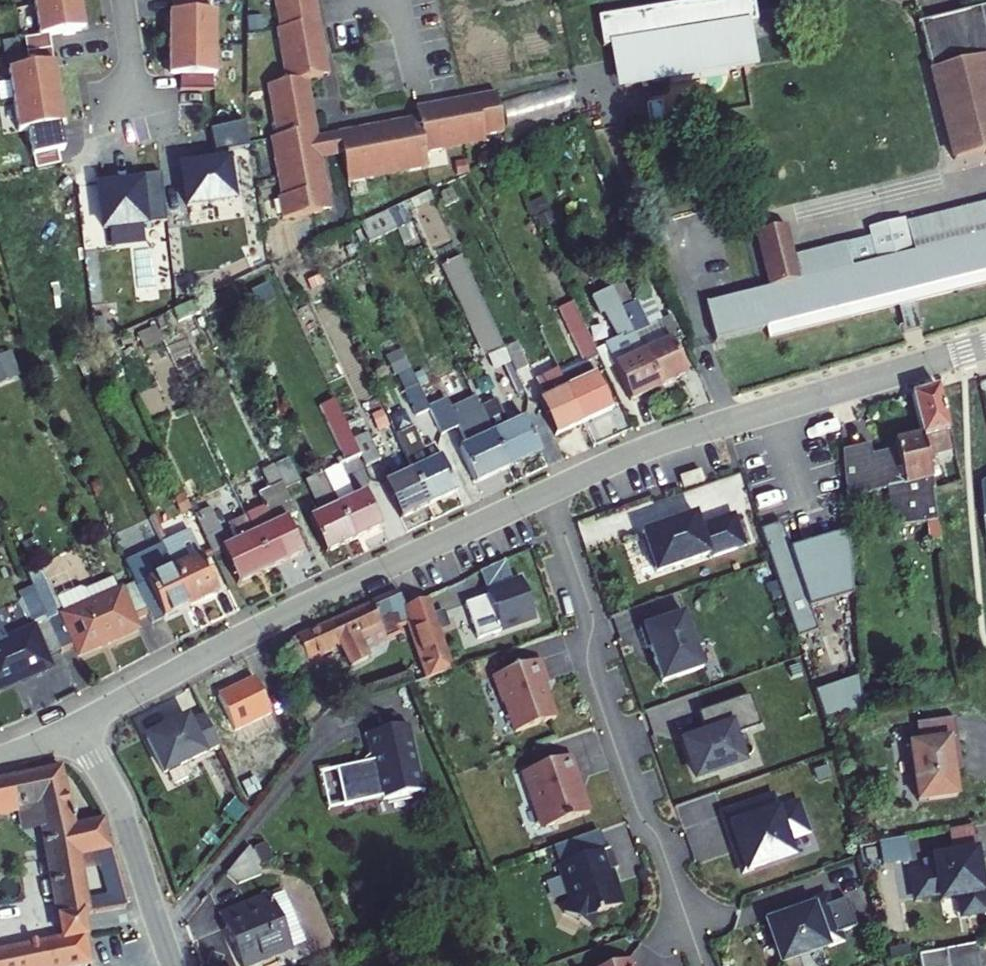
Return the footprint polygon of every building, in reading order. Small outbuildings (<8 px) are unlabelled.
[(39,36),(82,30),(81,21),(79,13),(82,12),(80,0),(34,0),(39,36)] [(176,8),(175,16),(173,15),(172,43),(175,43),(174,53),(174,60),(182,60),(182,75),(214,76),(215,61),(218,61),(219,0),(176,0),(176,8)] [(322,200),(320,187),(317,188),(315,177),(321,176),(316,147),(313,148),(312,137),(318,136),(312,104),(309,104),(307,89),(313,88),(309,67),(325,64),(322,48),(319,48),(317,33),(323,32),(317,0),(280,0),(282,16),(279,17),(288,70),(269,73),(278,124),(274,125),(278,145),(275,145),(281,185),(278,185),(282,206),(322,200)] [(320,0),(317,0),(323,32),(317,33),(319,48),(322,48),(325,64),(331,63),(320,0)] [(755,44),(743,46),(740,27),(753,25),(749,0),(720,0),(594,20),(598,50),(612,48),(618,82),(619,91),(759,68),(755,44)] [(927,19),(962,159),(985,152),(985,3),(927,19)] [(23,36),(4,38),(7,63),(25,61),(23,36)] [(52,71),(51,63),(8,69),(18,130),(60,124),(59,115),(58,106),(60,106),(56,79),(54,80),(52,71)] [(343,144),(348,172),(369,168),(368,165),(407,159),(407,162),(428,158),(426,143),(446,140),(446,137),(485,130),(485,128),(505,124),(498,84),(480,87),(481,93),(470,95),(470,92),(441,97),(442,103),(431,104),(431,102),(418,104),(419,108),(421,118),(409,120),(410,123),(399,125),(398,119),(363,125),(364,131),(353,133),(353,130),(341,132),(343,144)] [(442,103),(441,97),(470,92),(470,95),(481,93),(480,87),(417,98),(418,104),(431,102),(431,104),(442,103)] [(319,124),(313,88),(307,89),(309,104),(312,104),(318,136),(312,137),(313,148),(316,147),(321,176),(315,177),(317,188),(320,187),(322,200),(331,198),(327,175),(322,147),(319,124)] [(421,118),(419,108),(339,121),(341,132),(353,130),(353,133),(364,131),(363,125),(398,119),(399,125),(410,123),(409,120),(421,118)] [(343,144),(341,132),(339,121),(319,124),(322,147),(343,144)] [(210,131),(217,160),(227,159),(226,151),(248,149),(245,123),(210,131)] [(217,160),(177,165),(184,209),(237,202),(230,158),(227,159),(217,160)] [(142,181),(94,186),(100,232),(147,226),(147,225),(166,222),(160,179),(160,174),(143,175),(144,180),(142,181)] [(394,201),(372,212),(380,230),(402,220),(394,201)] [(911,222),(919,253),(985,237),(985,205),(911,222)] [(891,224),(912,303),(985,283),(985,237),(919,253),(911,222),(911,219),(891,224)] [(874,229),(876,238),(800,258),(792,228),(761,235),(775,290),(709,307),(718,342),(770,329),(773,340),(912,303),(891,224),(874,229)] [(462,246),(441,255),(482,350),(502,340),(501,338),(462,246)] [(573,294),(558,300),(582,355),(597,349),(573,294)] [(634,299),(623,304),(659,384),(684,373),(670,340),(681,335),(670,311),(645,322),(634,299)] [(623,304),(596,316),(631,397),(659,384),(623,304)] [(206,309),(180,313),(187,329),(211,320),(206,309)] [(513,333),(501,338),(502,340),(514,366),(525,361),(513,333)] [(20,375),(14,349),(0,353),(0,380),(20,375)] [(543,390),(536,394),(553,432),(582,419),(566,380),(558,362),(535,373),(543,390)] [(590,368),(566,380),(582,419),(609,407),(590,368)] [(419,382),(407,387),(419,415),(431,410),(427,403),(419,382)] [(403,413),(391,385),(376,392),(388,419),(403,413)] [(930,450),(938,448),(943,447),(941,430),(951,428),(943,390),(943,387),(920,392),(927,433),(927,436),(930,450)] [(477,400),(489,427),(504,463),(536,448),(520,413),(505,420),(493,393),(477,400)] [(442,397),(427,403),(431,410),(439,431),(454,425),(442,397)] [(367,426),(354,433),(365,461),(380,455),(367,426)] [(489,427),(458,441),(474,477),(504,463),(489,427)] [(951,428),(941,430),(943,447),(955,445),(951,428)] [(850,496),(897,486),(904,529),(932,524),(933,532),(943,530),(936,488),(930,450),(927,436),(927,433),(917,435),(914,432),(905,434),(903,438),(898,439),(900,449),(876,454),(873,443),(847,448),(850,496)] [(347,436),(334,442),(345,470),(358,464),(347,436)] [(401,452),(408,467),(423,503),(450,490),(429,441),(401,452)] [(284,453),(273,458),(284,482),(295,477),(284,453)] [(709,472),(705,461),(684,469),(688,479),(709,472)] [(243,512),(252,531),(267,565),(299,550),(285,516),(294,513),(272,463),(257,469),(271,500),(243,512)] [(408,467),(381,479),(396,515),(423,503),(408,467)] [(317,508),(305,514),(320,550),(349,537),(333,501),(319,469),(303,476),(317,508)] [(361,489),(333,501),(349,537),(377,524),(361,489)] [(217,522),(208,503),(190,511),(208,551),(220,545),(235,579),(267,565),(252,531),(231,540),(222,520),(217,522)] [(698,508),(643,527),(650,549),(656,567),(712,549),(698,508)] [(145,511),(132,516),(146,546),(159,541),(145,511)] [(762,529),(798,641),(819,634),(812,611),(855,597),(850,530),(792,549),(783,522),(762,529)] [(161,545),(167,559),(187,601),(211,589),(195,554),(183,559),(174,539),(161,545)] [(132,552),(121,557),(130,578),(147,619),(187,601),(167,559),(162,561),(157,549),(134,559),(132,552)] [(511,576),(501,551),(476,563),(486,586),(511,576)] [(22,567),(28,583),(56,649),(69,643),(73,651),(135,624),(117,584),(58,610),(36,561),(22,567)] [(536,612),(519,572),(511,576),(486,586),(487,591),(465,601),(479,635),(536,612)] [(0,636),(0,678),(12,673),(14,677),(43,665),(39,656),(56,649),(28,583),(15,588),(29,623),(0,636)] [(455,667),(424,588),(404,598),(411,615),(434,676),(455,667)] [(408,608),(401,593),(336,621),(356,665),(371,657),(370,653),(388,637),(387,634),(408,608)] [(686,618),(683,608),(638,623),(645,643),(649,642),(653,655),(661,677),(701,663),(694,641),(697,640),(689,617),(686,618)] [(356,665),(336,621),(299,637),(317,675),(348,661),(351,667),(356,665)] [(299,637),(280,645),(293,672),(296,671),(309,699),(324,691),(299,637)] [(547,676),(538,655),(493,673),(504,699),(506,698),(518,727),(557,712),(552,699),(549,691),(546,689),(542,678),(547,676)] [(0,678),(0,684),(14,677),(12,673),(0,678)] [(817,689),(827,718),(851,713),(865,714),(863,675),(817,689)] [(258,679),(221,696),(238,731),(275,714),(258,679)] [(763,724),(752,693),(707,708),(714,730),(707,732),(686,739),(691,754),(698,774),(744,759),(736,733),(763,724)] [(707,708),(700,710),(707,732),(714,730),(707,708)] [(223,745),(208,713),(192,721),(190,716),(150,735),(168,771),(223,745)] [(965,755),(958,713),(920,719),(923,739),(914,741),(924,797),(963,791),(957,757),(965,755)] [(338,764),(347,801),(385,791),(426,781),(409,718),(369,728),(376,756),(368,758),(367,757),(338,764)] [(271,735),(235,790),(252,800),(290,746),(271,735)] [(581,772),(572,750),(523,770),(533,797),(538,795),(549,824),(592,807),(586,790),(582,782),(580,783),(577,774),(581,772)] [(967,765),(965,755),(957,757),(959,767),(967,765)] [(0,788),(0,820),(16,817),(34,814),(37,830),(56,924),(81,919),(123,911),(99,827),(69,833),(67,823),(70,823),(69,815),(66,816),(58,776),(0,788)] [(426,781),(385,791),(386,795),(427,785),(426,781)] [(778,810),(773,796),(726,812),(732,830),(736,841),(740,839),(743,847),(738,849),(745,869),(793,852),(787,837),(808,830),(799,803),(778,810)] [(34,814),(16,817),(20,834),(37,830),(34,814)] [(980,847),(975,822),(953,827),(958,851),(980,847)] [(907,837),(882,842),(886,862),(911,857),(907,837)] [(252,838),(229,865),(234,877),(263,865),(252,838)] [(618,888),(611,869),(621,865),(613,842),(562,861),(574,894),(568,909),(593,920),(598,910),(623,901),(618,888)] [(980,847),(938,855),(941,867),(916,872),(921,896),(946,892),(947,897),(964,894),(968,912),(985,909),(985,888),(982,874),(985,873),(980,847)] [(289,881),(275,886),(279,897),(293,892),(289,881)] [(275,886),(273,883),(241,896),(244,903),(248,912),(231,919),(246,960),(297,941),(295,938),(309,932),(293,892),(279,897),(275,886)] [(829,903),(826,896),(804,904),(805,909),(797,912),(795,907),(769,916),(774,932),(783,958),(841,939),(838,932),(857,925),(848,897),(829,903)] [(244,903),(227,909),(231,919),(248,912),(244,903)] [(81,919),(56,924),(60,947),(85,942),(81,919)] [(0,959),(0,965),(89,965),(85,942),(60,947),(0,959)] [(979,942),(968,944),(969,949),(950,952),(953,965),(984,965),(979,942)] [(949,948),(922,953),(924,965),(953,965),(950,952),(949,948)] [(629,957),(603,965),(635,965),(633,958),(630,959),(629,957)]
